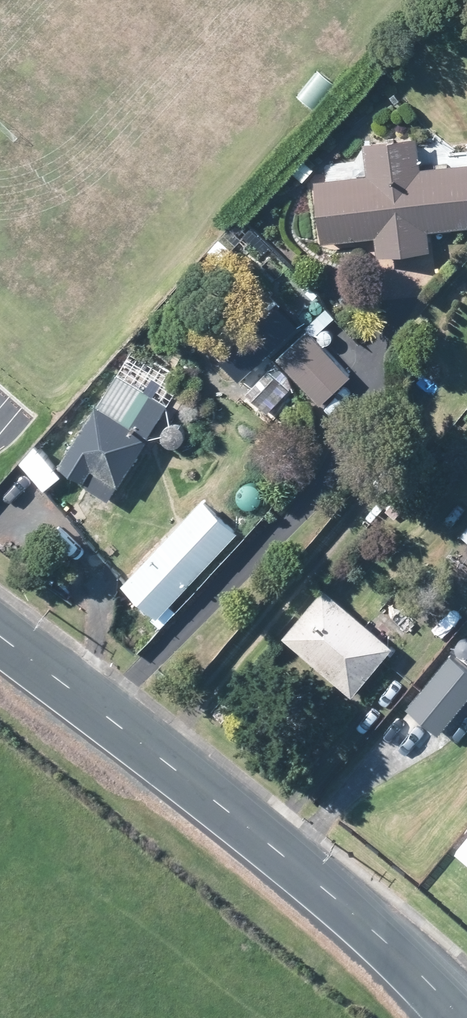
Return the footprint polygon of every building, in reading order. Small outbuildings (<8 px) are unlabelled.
[(369,174),(321,178),(326,243),(374,239),(375,257),(431,253),(430,235),(466,232),(466,167),(425,170),(423,143),(367,147),(369,174)] [(309,329),(280,360),(327,405),(356,375),(309,329)] [(110,501),(171,397),(122,368),(60,471),(110,501)] [(272,376),(247,397),(269,425),(295,404),(272,376)] [(125,582),(165,620),(255,525),(215,488),(125,582)] [(400,640),(331,588),(290,641),(359,694),(400,640)] [(414,691),(450,724),(466,706),(466,656),(456,646),(414,691)] [(454,855),(466,865),(466,839),(454,855)]
